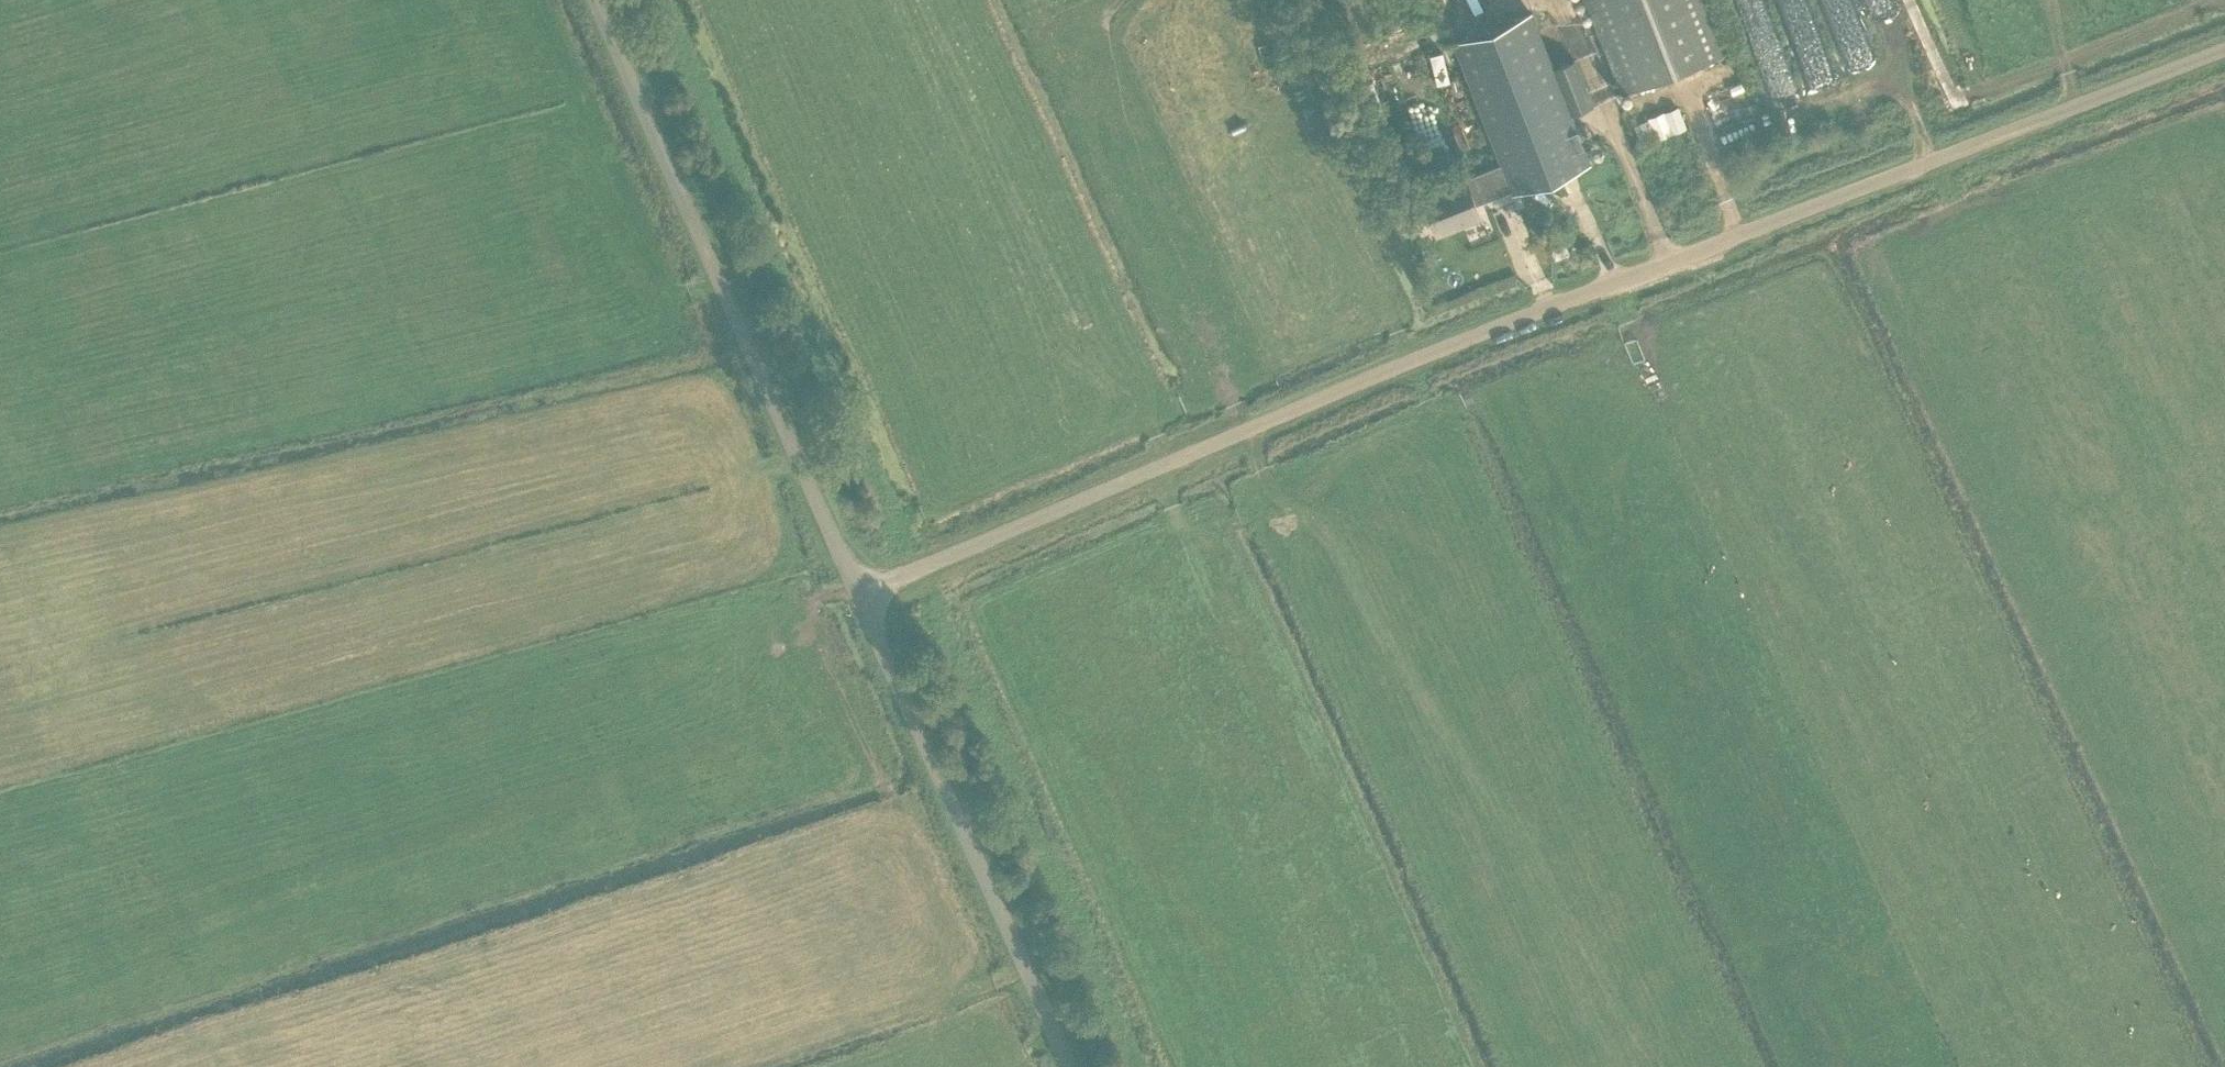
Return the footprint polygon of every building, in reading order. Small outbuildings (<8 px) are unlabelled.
[(1656,79),(1727,52),(1707,0),(1586,0),(1622,92),(1656,79)] [(1421,193),(1436,232),(1481,214),(1477,203),(1510,190),(1512,194),(1590,163),(1571,113),(1593,105),(1575,59),(1553,67),(1532,12),(1453,42),(1500,165),(1467,177),(1466,176),(1421,193)] [(1809,47),(1818,72),(1836,66),(1827,40),(1809,47)] [(1649,119),(1655,135),(1657,140),(1688,128),(1679,106),(1648,118),(1649,119)]
